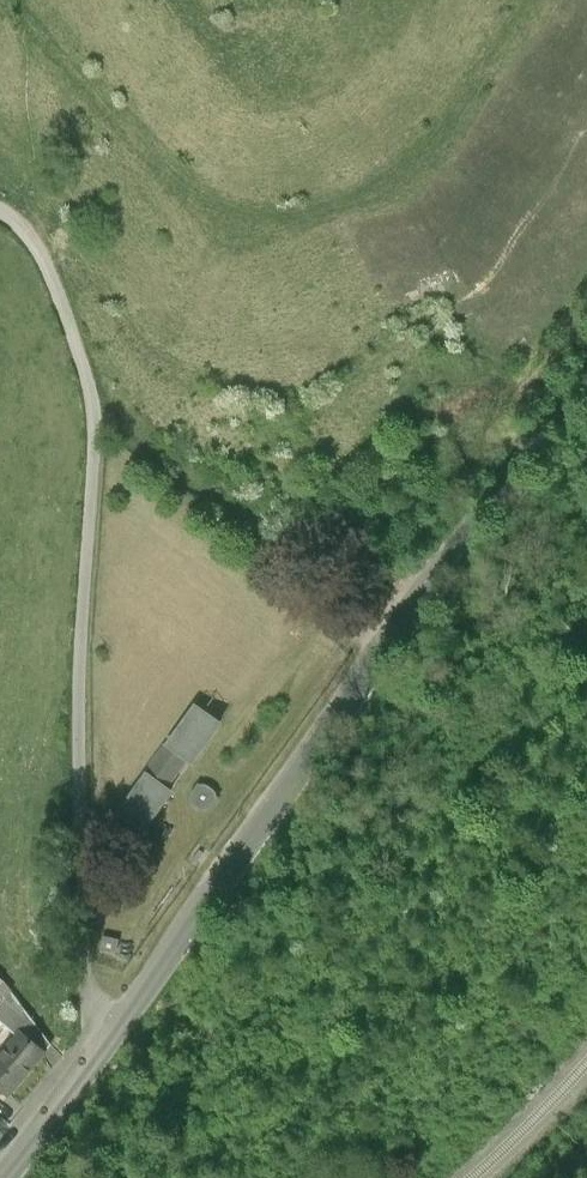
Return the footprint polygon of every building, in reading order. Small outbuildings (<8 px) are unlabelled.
[(166,792),(181,769),(213,720),(185,701),(148,756),(163,766),(151,784),(144,780),(117,820),(148,840),(176,798),(166,792)] [(0,1010),(0,1024),(13,1038),(0,1051),(0,1096),(8,1105),(61,1056),(10,1001),(0,1010)]
